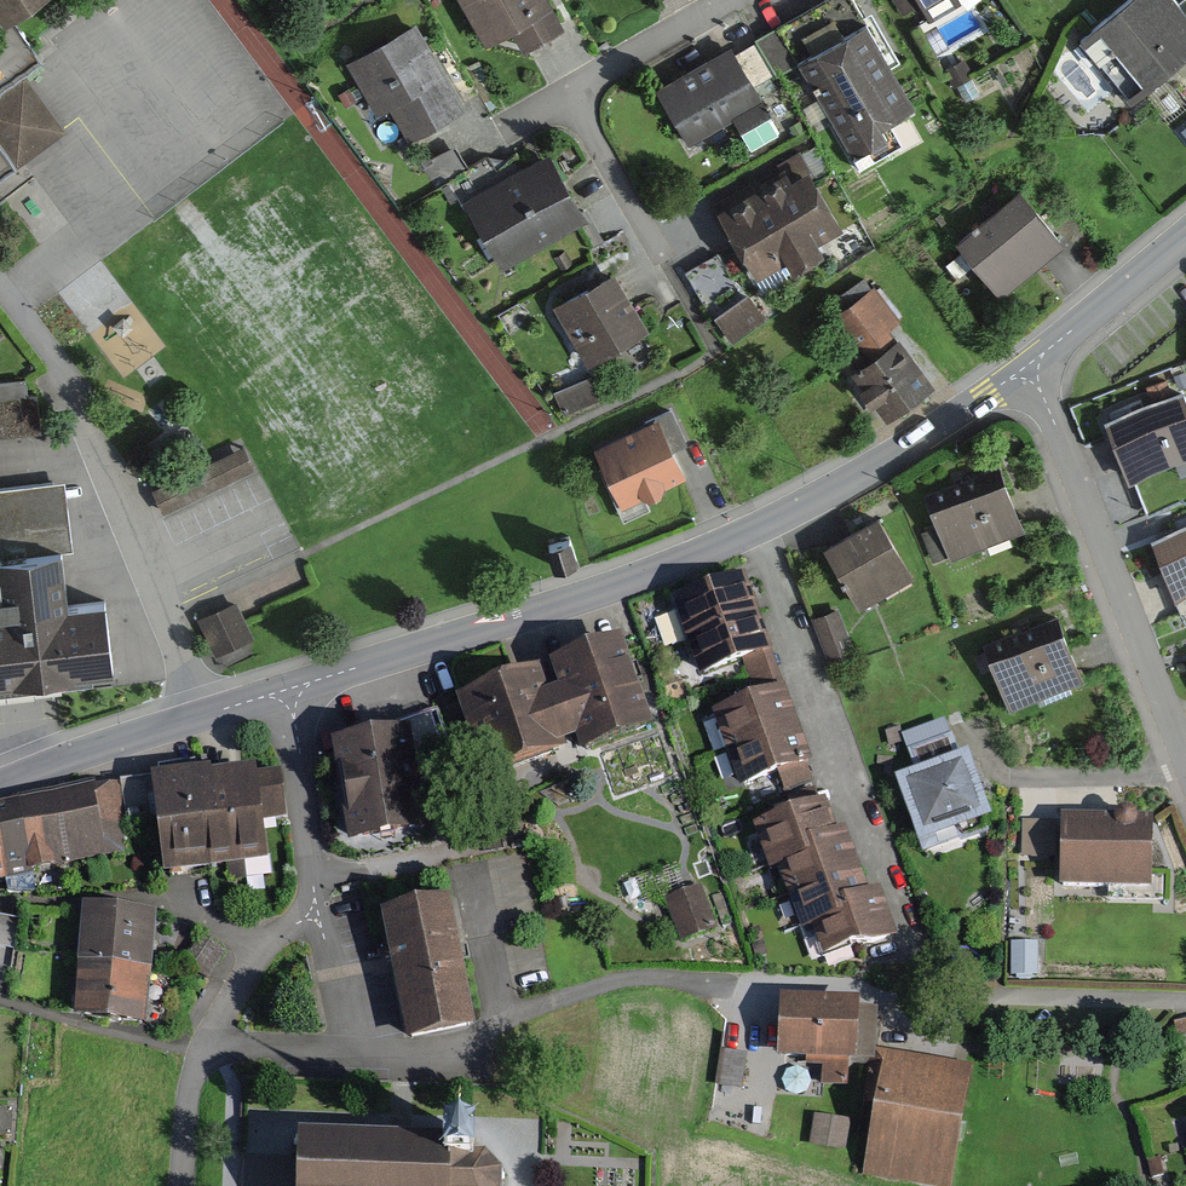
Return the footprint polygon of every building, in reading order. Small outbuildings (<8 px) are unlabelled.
[(1,18),(24,0),(0,0),(0,16),(1,18)] [(553,0),(460,0),(485,42),(510,28),(523,50),(567,23),(553,0)] [(757,38),(778,75),(798,63),(859,169),(904,142),(893,123),(917,109),(892,65),(898,61),(870,11),(863,15),(854,0),(824,0),(757,38)] [(903,17),(922,6),(931,21),(963,2),(962,0),(893,0),(903,17)] [(1081,38),(1134,99),(1185,53),(1185,8),(1179,0),(1125,0),(1081,38)] [(396,144),(464,105),(436,58),(415,20),(347,59),(396,144)] [(735,53),(731,46),(709,58),(657,86),(687,140),(734,115),(751,147),(780,131),(754,84),(772,74),(755,42),(735,53)] [(0,97),(0,141),(16,163),(64,128),(27,77),(0,97)] [(469,202),(504,266),(586,221),(552,157),(511,179),(469,202)] [(801,162),(720,207),(741,244),(753,267),(759,276),(787,260),(793,270),(823,253),(816,242),(839,229),(801,162)] [(958,239),(998,291),(1037,262),(1060,244),(1020,191),(958,239)] [(753,267),(741,244),(720,256),(718,252),(684,271),(707,311),(742,292),(734,278),(753,267)] [(590,363),(648,329),(614,270),(556,304),(590,363)] [(865,276),(829,302),(869,358),(896,338),(890,329),(901,320),(874,283),(871,285),(865,276)] [(729,342),(765,320),(749,294),(713,316),(729,342)] [(886,418),(934,384),(900,336),(896,338),(869,358),(852,370),(861,383),(858,385),(871,404),(875,401),(886,418)] [(592,375),(553,391),(564,415),(602,399),(592,375)] [(25,378),(0,381),(0,438),(41,434),(37,395),(27,396),(25,378)] [(1104,421),(1127,481),(1185,458),(1185,398),(1183,390),(1138,408),(1104,421)] [(652,422),(595,445),(623,506),(646,495),(652,498),(662,493),(664,485),(687,476),(675,448),(686,443),(671,409),(650,418),(652,422)] [(197,500),(196,496),(256,470),(248,451),(156,490),(167,513),(197,500)] [(925,495),(937,524),(950,554),(952,560),(1027,529),(1000,464),(959,481),(925,495)] [(49,680),(113,672),(104,597),(67,601),(61,550),(74,549),(66,480),(0,488),(0,685),(49,680)] [(825,549),(860,607),(913,576),(878,517),(825,549)] [(934,561),(950,554),(937,524),(922,530),(934,561)] [(1176,598),(1185,595),(1185,525),(1185,526),(1152,539),(1176,598)] [(572,533),(547,541),(555,566),(580,558),(572,533)] [(743,577),(672,602),(700,681),(744,666),(750,682),(776,673),(761,630),(753,606),(743,577)] [(235,606),(199,622),(214,657),(250,641),(235,606)] [(836,609),(812,618),(828,662),(852,653),(836,609)] [(990,655),(1011,709),(1084,680),(1063,627),(1023,643),(990,655)] [(622,638),(458,698),(486,773),(565,744),(563,738),(576,734),(581,750),(653,724),(622,638)] [(756,699),(713,714),(739,788),(780,773),(786,789),(814,780),(800,741),(791,715),(776,673),(750,682),(756,699)] [(429,823),(421,774),(459,761),(439,704),(398,719),(401,727),(337,738),(353,836),(429,823)] [(897,781),(923,854),(958,840),(962,843),(988,833),(988,819),(991,818),(968,755),(960,759),(946,720),(901,736),(915,775),(897,781)] [(209,776),(219,866),(269,861),(263,822),(287,819),(280,774),(257,777),(256,770),(209,776)] [(219,866),(209,776),(208,771),(155,777),(166,872),(219,866)] [(35,894),(30,873),(129,852),(114,781),(0,806),(0,859),(5,880),(8,894),(35,894)] [(825,802),(752,828),(769,873),(777,870),(812,858),(807,844),(836,833),(825,802)] [(1149,891),(1150,821),(1116,821),(1062,820),(1062,890),(1149,891)] [(1054,856),(1053,824),(1023,825),(1024,857),(1054,856)] [(839,904),(868,894),(845,830),(836,833),(807,844),(812,858),(777,870),(800,934),(813,929),(844,919),(839,904)] [(680,943),(715,929),(699,888),(663,902),(680,943)] [(824,959),(854,949),(875,947),(899,938),(881,889),(868,894),(839,904),(844,919),(813,929),(824,959)] [(449,894),(383,906),(396,977),(407,1035),(474,1022),(449,894)] [(84,910),(80,963),(148,969),(153,915),(122,913),(84,910)] [(0,915),(0,947),(15,948),(16,916),(0,915)] [(80,963),(76,1015),(144,1022),(146,993),(148,969),(80,963)] [(822,1062),(821,1082),(847,1083),(849,1059),(857,1060),(857,1056),(873,1057),(876,1007),(858,1005),(858,997),(782,993),(779,1054),(806,1055),(806,1061),(822,1062)] [(1185,1037),(1185,1023),(1171,1026),(1174,1040),(1185,1037)] [(925,1185),(950,1185),(973,1061),(885,1045),(861,1174),(925,1185)] [(741,1087),(746,1050),(721,1046),(715,1083),(741,1087)] [(846,1150),(851,1116),(814,1111),(810,1144),(846,1150)] [(292,1185),(503,1185),(503,1168),(493,1158),(476,1150),(474,1132),(295,1125),(293,1180),(292,1185)]
